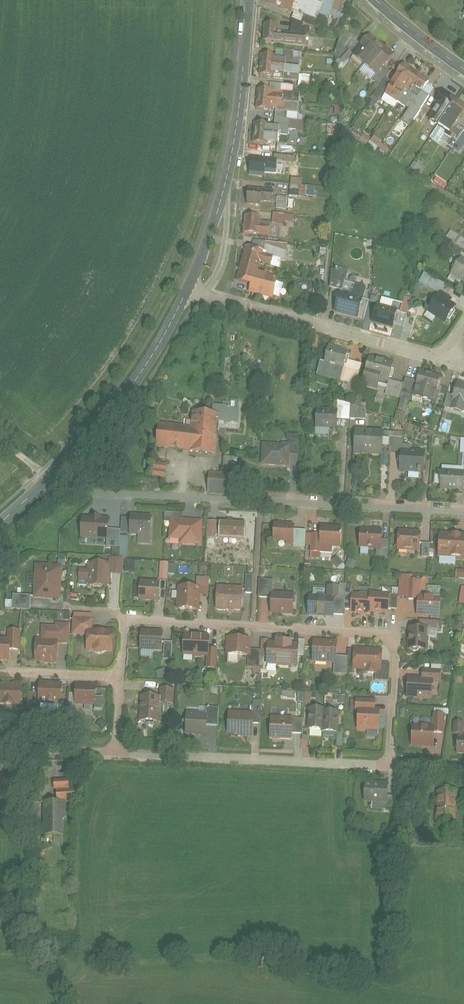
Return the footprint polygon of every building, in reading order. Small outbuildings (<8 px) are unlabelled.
[(266,1),(292,11),(296,0),(266,0),(266,1)] [(292,11),(293,11),(291,17),(313,25),(315,20),(316,20),(317,18),(326,21),(331,8),(339,11),(343,0),(322,0),(321,1),(318,0),(296,0),(292,11)] [(264,41),(306,43),(307,33),(279,31),(279,25),(266,24),(264,41)] [(341,66),(349,56),(341,49),(349,39),(340,31),(331,58),(341,66)] [(391,57),(366,36),(349,57),(374,78),(381,70),(391,57)] [(286,58),(286,65),(300,66),(300,56),(293,56),(294,48),(284,48),(283,57),(286,58)] [(275,53),(261,52),(260,74),(274,75),(274,72),(283,73),(283,72),(299,73),(299,72),(300,66),(286,65),(286,58),(283,57),(275,57),(275,53)] [(427,82),(401,65),(389,84),(384,91),(385,91),(382,96),(394,105),(401,95),(407,99),(404,102),(410,107),(424,86),(427,82)] [(387,74),(381,70),(374,78),(368,85),(375,91),(383,80),(387,74)] [(310,73),(299,72),(299,73),(298,83),(309,84),(310,73)] [(384,91),(389,84),(383,80),(375,91),(370,99),(376,103),(384,91)] [(272,89),(272,90),(281,91),(281,90),(292,91),(292,84),(271,82),(270,89),(272,89)] [(432,91),(424,86),(410,107),(418,112),(432,91)] [(270,89),(257,88),(255,108),(271,109),(271,106),(276,107),(282,107),(282,100),(283,91),(281,91),(272,90),(272,89),(270,89)] [(425,121),(444,134),(448,137),(462,116),(463,113),(463,107),(441,92),(433,104),(435,106),(427,118),(425,121)] [(299,102),(282,100),(282,107),(276,107),(276,110),(287,111),(298,112),(299,102)] [(337,101),(329,100),(329,108),(336,109),(337,101)] [(418,112),(410,107),(404,117),(420,128),(425,121),(427,118),(418,112)] [(462,116),(448,137),(444,134),(442,136),(454,144),(456,142),(463,132),(463,129),(463,118),(462,116)] [(275,117),(274,126),(279,126),(278,142),(278,145),(287,146),(288,128),(289,118),(286,118),(275,117)] [(298,119),(289,118),(288,128),(303,129),(304,119),(298,119)] [(269,122),(255,121),(253,142),(267,143),(268,141),(278,142),(279,126),(274,126),(269,126),(269,122)] [(361,136),(352,131),(348,137),(357,142),(361,136)] [(463,132),(456,142),(463,148),(463,133),(463,132)] [(327,134),(317,133),(316,142),(327,143),(327,134)] [(361,135),(361,136),(357,142),(364,146),(368,139),(361,135)] [(380,144),(372,139),(368,144),(376,150),(379,145),(380,144)] [(390,152),(379,145),(376,150),(387,156),(390,152)] [(276,160),(275,172),(284,173),(286,156),(274,155),(273,160),(276,160)] [(250,158),(249,174),(264,175),(264,171),(275,172),(276,160),(273,160),(250,158)] [(415,174),(419,168),(412,163),(408,170),(415,174)] [(315,184),(301,183),(300,194),(314,194),(315,184)] [(274,188),(249,186),(247,203),(261,205),(261,199),(273,200),(274,188)] [(288,195),(276,194),(275,207),(287,208),(288,195)] [(294,212),(274,210),(272,221),(271,221),(269,232),(278,234),(280,222),(283,223),(284,219),(293,220),(294,212)] [(262,216),(246,214),(243,230),(269,234),(269,232),(271,221),(271,220),(261,218),(262,216)] [(448,232),(444,239),(462,252),(463,254),(463,242),(448,232)] [(261,261),(280,266),(286,242),(252,238),(251,246),(245,244),(236,278),(242,279),(241,281),(250,284),(248,290),(273,297),(279,275),(267,271),(266,273),(258,271),(261,261)] [(348,246),(340,238),(333,246),(341,253),(348,246)] [(456,260),(462,252),(444,239),(439,245),(444,251),(456,260)] [(463,287),(463,261),(461,259),(449,276),(463,287)] [(330,285),(341,288),(347,268),(332,264),(330,285)] [(420,281),(440,292),(445,282),(425,272),(420,281)] [(351,298),(361,300),(361,301),(363,293),(353,290),(351,298)] [(443,325),(456,306),(438,293),(425,312),(443,325)] [(331,315),(355,321),(361,300),(351,298),(337,294),(331,315)] [(403,299),(399,315),(404,317),(408,301),(403,299)] [(374,306),(369,325),(390,330),(395,312),(390,310),(391,306),(381,303),(380,308),(374,306)] [(346,352),(326,347),(322,365),(341,370),(344,362),(346,352)] [(391,364),(367,358),(359,387),(375,391),(377,386),(377,383),(386,385),(386,382),(391,364)] [(341,370),(338,384),(354,388),(359,366),(344,362),(341,370)] [(338,384),(341,370),(322,365),(317,364),(314,377),(338,384)] [(438,377),(418,372),(414,384),(410,399),(432,405),(436,391),(435,391),(438,377)] [(410,399),(414,384),(403,381),(402,386),(399,396),(410,399)] [(402,386),(386,382),(386,385),(385,388),(386,388),(384,394),(383,394),(383,396),(398,400),(399,396),(402,386)] [(452,398),(448,410),(461,414),(463,406),(463,385),(455,382),(451,398),(452,398)] [(451,398),(445,396),(442,409),(448,410),(452,398),(451,398)] [(357,410),(360,401),(351,398),(348,406),(357,410)] [(406,403),(398,400),(392,420),(404,424),(407,413),(403,412),(406,403)] [(192,450),(215,452),(218,418),(239,420),(240,405),(214,402),(213,408),(193,406),(192,423),(160,421),(157,446),(192,449),(192,450)] [(348,421),(349,408),(336,404),(335,413),(334,423),(348,424),(348,421)] [(364,413),(349,408),(348,421),(364,422),(364,413)] [(334,423),(335,413),(314,411),(312,432),(333,433),(334,423)] [(431,435),(420,431),(418,437),(429,440),(431,435)] [(380,447),(381,435),(381,434),(353,432),(351,456),(379,458),(380,447)] [(399,452),(408,453),(408,449),(400,448),(401,437),(381,435),(380,447),(388,448),(387,455),(398,456),(399,452)] [(289,444),(289,452),(299,453),(300,439),(289,438),(289,444)] [(452,455),(455,443),(448,441),(445,453),(452,455)] [(264,442),(262,462),(288,464),(289,452),(289,444),(264,442)] [(397,475),(422,477),(423,454),(408,453),(399,452),(398,456),(397,475)] [(238,456),(224,455),(224,467),(237,468),(238,456)] [(153,461),(152,474),(164,476),(166,462),(153,461)] [(461,494),(462,470),(439,469),(438,493),(461,494)] [(209,479),(208,492),(231,493),(231,480),(209,479)] [(170,518),(182,519),(182,512),(165,511),(165,520),(170,520),(170,518)] [(82,515),(81,535),(107,537),(107,528),(108,517),(82,515)] [(131,515),(130,533),(151,533),(152,516),(131,515)] [(122,533),(130,533),(130,518),(122,517),(122,533)] [(182,519),(170,518),(170,520),(169,537),(180,538),(180,542),(201,544),(202,520),(182,519)] [(207,535),(219,535),(219,521),(219,520),(208,519),(207,535)] [(245,522),(219,521),(219,535),(218,537),(245,538),(245,522)] [(291,527),(271,526),(270,545),(282,545),(281,547),(291,548),(291,532),(291,527)] [(120,528),(107,528),(107,537),(106,545),(119,546),(119,535),(120,528)] [(339,529),(319,528),(318,537),(318,550),(338,551),(339,529)] [(303,533),(291,532),(291,548),(302,548),(303,533)] [(420,533),(398,532),(397,549),(418,550),(419,550),(420,543),(420,533)] [(382,534),(361,534),(361,547),(377,548),(381,548),(381,539),(382,534)] [(440,534),(440,556),(463,557),(463,534),(440,534)] [(128,535),(119,535),(119,546),(119,556),(127,556),(128,535)] [(317,562),(318,550),(318,537),(308,537),(308,549),(307,555),(310,555),(309,562),(317,562)] [(377,548),(376,556),(388,556),(389,539),(381,539),(381,548),(377,548)] [(430,543),(420,543),(419,550),(418,550),(418,557),(429,557),(429,549),(430,543)] [(86,569),(79,569),(78,577),(85,578),(85,584),(108,585),(108,573),(120,573),(121,558),(107,558),(106,563),(86,562),(86,569)] [(125,572),(135,572),(135,559),(125,559),(125,572)] [(340,566),(334,559),(328,564),(334,571),(340,566)] [(168,561),(161,561),(160,578),(167,578),(168,561)] [(354,565),(346,561),(343,569),(351,573),(354,565)] [(62,565),(35,563),(34,595),(60,596),(62,565)] [(160,579),(141,578),(139,598),(159,599),(160,579)] [(243,578),(242,596),(250,596),(250,579),(243,578)] [(395,601),(406,602),(407,584),(410,584),(411,580),(397,579),(396,592),(395,601)] [(198,591),(197,599),(206,600),(207,581),(193,581),(193,590),(198,591)] [(256,601),(268,601),(269,596),(270,596),(271,584),(258,583),(256,601)] [(406,604),(415,605),(415,599),(418,599),(419,585),(410,584),(407,584),(406,602),(406,604)] [(424,596),(441,596),(441,586),(424,586),(424,596)] [(214,613),(240,614),(241,590),(215,589),(214,613)] [(193,590),(175,590),(174,613),(197,614),(197,599),(198,591),(193,590)] [(395,601),(396,592),(377,591),(377,596),(387,596),(386,613),(395,614),(395,601)] [(341,618),(341,613),(343,592),(331,592),(330,599),(332,599),(331,618),(341,618)] [(341,613),(349,613),(350,596),(351,596),(351,593),(349,593),(343,592),(341,613)] [(30,596),(13,595),(12,608),(29,609),(30,596)] [(385,616),(386,613),(387,596),(367,595),(367,597),(351,596),(350,596),(349,613),(349,617),(368,618),(368,615),(385,616)] [(267,617),(290,618),(291,598),(270,596),(269,596),(268,601),(267,617)] [(330,620),(331,618),(332,599),(330,599),(324,599),(324,601),(314,600),(314,598),(306,598),(305,618),(330,620)] [(414,619),(437,620),(438,600),(418,599),(415,599),(415,605),(414,619)] [(93,617),(74,617),(74,634),(86,634),(86,650),(111,651),(112,631),(92,630),(93,617)] [(54,627),(42,626),(41,641),(36,641),(35,660),(56,661),(57,641),(68,642),(69,624),(54,623),(54,627)] [(417,623),(416,632),(427,632),(440,633),(441,624),(417,623)] [(157,626),(136,625),(136,644),(156,645),(157,626)] [(0,636),(0,659),(9,659),(9,648),(20,649),(21,628),(7,627),(7,637),(0,636)] [(416,632),(405,631),(404,653),(426,654),(427,632),(416,632)] [(169,637),(161,636),(160,655),(168,655),(169,637)] [(207,638),(181,637),(180,659),(204,660),(206,660),(206,653),(207,638)] [(248,642),(223,640),(222,658),(245,659),(247,659),(248,652),(248,642)] [(257,653),(257,661),(264,661),(265,645),(265,643),(258,642),(257,653)] [(335,644),(311,642),(310,666),(331,667),(333,667),(334,660),(335,644)] [(272,645),(265,645),(264,661),(264,668),(294,670),(295,659),(296,647),(290,646),(290,645),(272,644),(272,645)] [(379,652),(351,651),(350,674),(362,674),(362,677),(371,678),(374,678),(375,675),(378,675),(378,666),(379,652)] [(257,653),(248,652),(247,659),(245,659),(244,670),(256,671),(257,661),(257,653)] [(214,653),(206,653),(206,660),(204,660),(203,671),(213,672),(214,653)] [(345,660),(334,660),(333,667),(331,667),(330,677),(344,678),(345,660)] [(378,675),(375,675),(374,678),(371,678),(371,684),(386,684),(387,667),(378,666),(378,675)] [(405,680),(404,701),(429,703),(430,685),(438,685),(438,672),(419,670),(419,680),(405,680)] [(95,683),(77,682),(77,694),(77,701),(94,702),(95,683)] [(61,684),(40,683),(39,693),(39,702),(60,702),(61,684)] [(0,684),(0,702),(21,703),(22,685),(0,684)] [(163,692),(140,691),(139,719),(160,720),(160,698),(174,699),(175,684),(163,684),(163,692)] [(39,702),(39,693),(28,693),(28,707),(39,707),(39,702)] [(342,707),(343,698),(332,697),(332,704),(337,704),(336,707),(342,707)] [(355,715),(354,734),(376,735),(377,712),(372,712),(372,703),(353,702),(352,715),(355,715)] [(252,716),(251,726),(258,727),(260,704),(251,703),(250,715),(252,716)] [(205,716),(204,728),(216,729),(217,711),(204,710),(203,716),(205,716)] [(323,712),(306,711),(305,733),(307,733),(319,734),(319,736),(334,736),(336,737),(336,730),(337,716),(323,715),(323,712)] [(250,715),(227,714),(225,738),(250,740),(251,726),(252,716),(250,715)] [(203,716),(184,715),(183,738),(204,739),(204,728),(205,716),(203,716)] [(432,728),(432,737),(442,738),(443,718),(430,718),(430,728),(432,728)] [(268,720),(267,743),(290,744),(290,737),(290,722),(290,721),(268,720)] [(290,722),(290,737),(298,737),(299,722),(290,722)] [(455,738),(455,740),(461,740),(462,726),(451,725),(450,738),(455,738)] [(410,727),(409,750),(431,751),(432,737),(432,728),(430,728),(425,728),(425,731),(417,731),(417,727),(410,727)] [(454,758),(463,759),(463,740),(461,740),(455,740),(454,758)] [(73,794),(67,794),(67,783),(51,784),(51,794),(53,794),(53,806),(69,806),(68,801),(73,801),(73,794)] [(385,787),(361,786),(360,807),(384,808),(384,801),(385,787)] [(457,790),(436,789),(435,817),(456,818),(457,790)] [(392,801),(384,801),(384,808),(384,815),(392,816),(392,801)] [(63,818),(63,807),(44,808),(45,840),(60,840),(60,819),(63,818)] [(43,858),(38,850),(32,853),(37,861),(43,858)]
